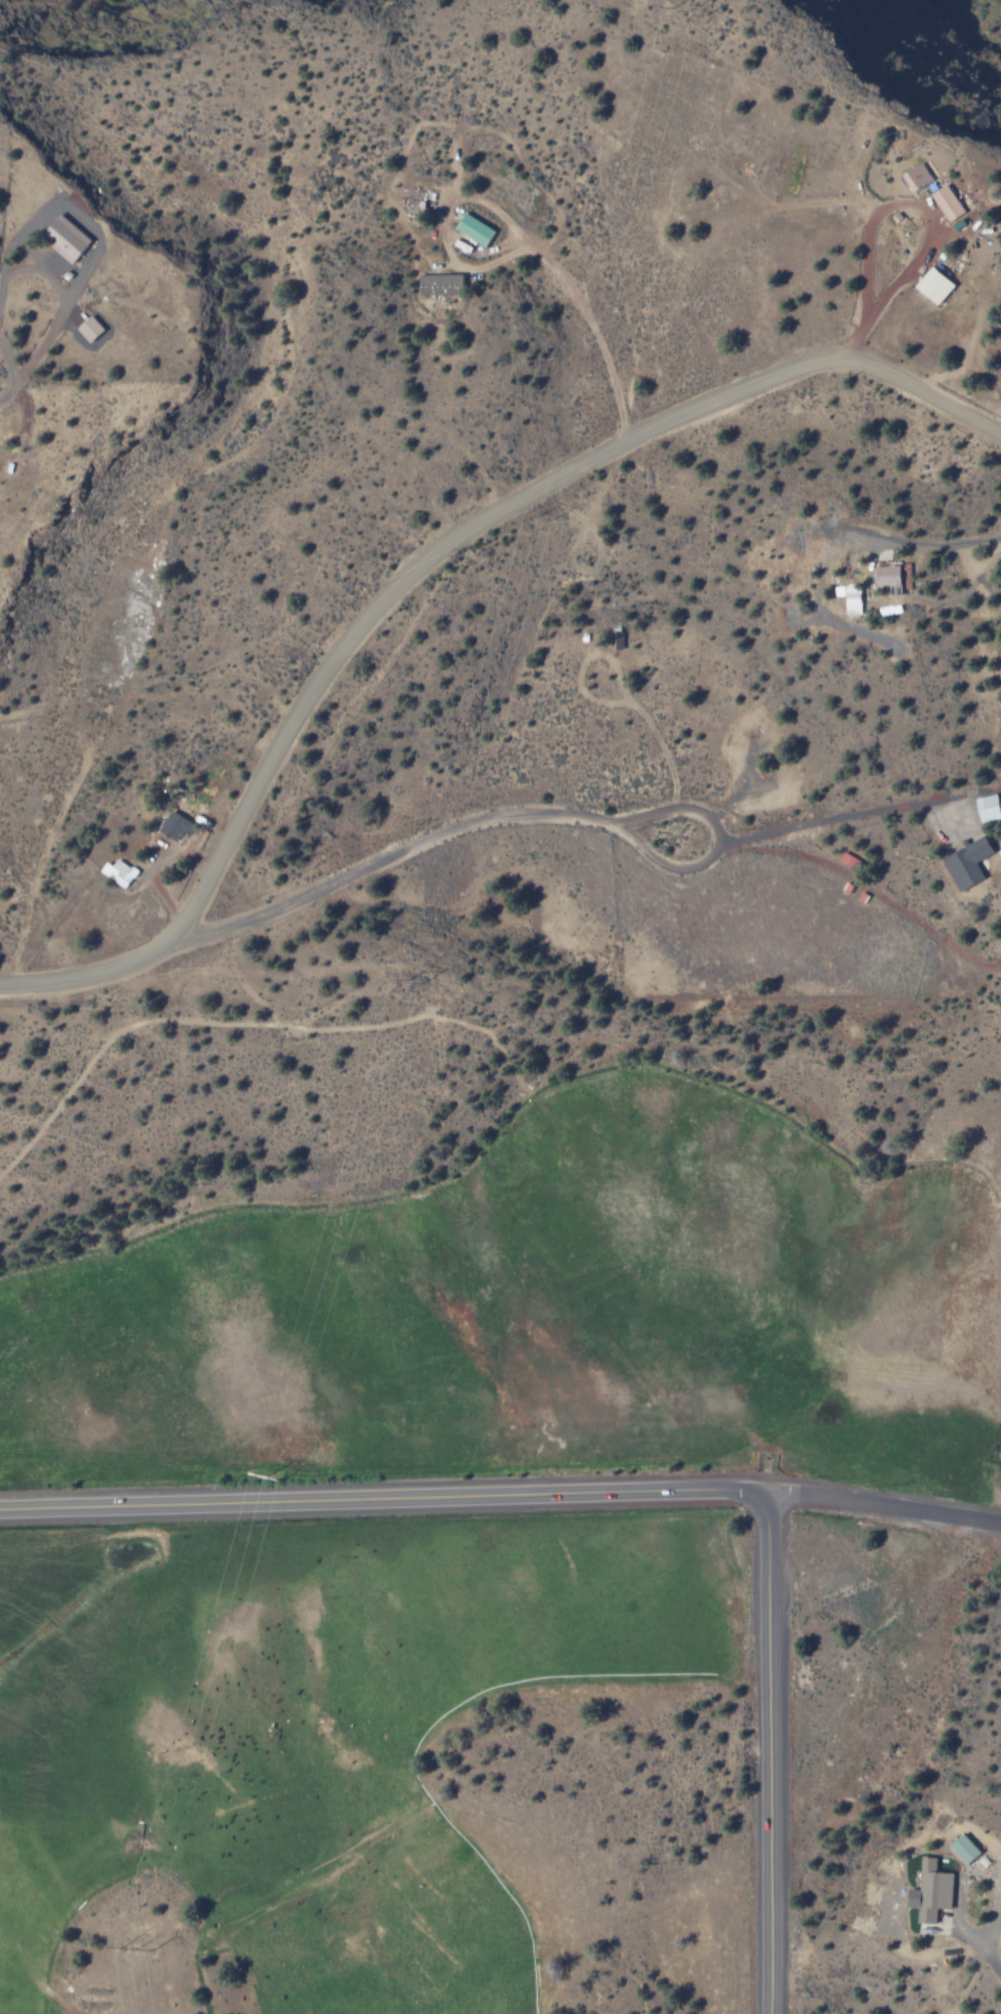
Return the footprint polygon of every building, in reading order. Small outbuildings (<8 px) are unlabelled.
[(907,192),(929,180),(919,162),(898,173),(907,192)] [(945,222),(961,212),(943,184),(927,194),(945,222)] [(47,234),(57,242),(53,247),(74,265),(94,240),(62,214),(47,234)] [(482,245),(490,228),(459,214),(451,231),(482,245)] [(459,274),(415,275),(416,295),(459,294),(459,274)] [(79,329),(92,343),(107,329),(94,315),(79,329)] [(897,566),(871,566),(872,587),(886,586),(886,595),(897,595),(897,566)] [(842,615),(856,614),(855,586),(832,586),(832,596),(842,595),(842,615)] [(994,803),(993,795),(973,797),(975,822),(1000,819),(999,809),(1000,809),(1000,802),(994,803)] [(189,832),(194,822),(172,811),(161,832),(179,841),(184,830),(189,832)] [(938,859),(956,893),(982,879),(973,863),(991,853),(982,835),(938,859)] [(114,866),(109,862),(103,871),(127,889),(140,872),(120,858),(114,866)] [(963,1864),(976,1852),(958,1832),(945,1844),(963,1864)] [(914,1923),(933,1923),(934,1908),(948,1909),(949,1872),(933,1872),(934,1857),(918,1856),(917,1889),(904,1888),(903,1908),(915,1908),(914,1923)]
